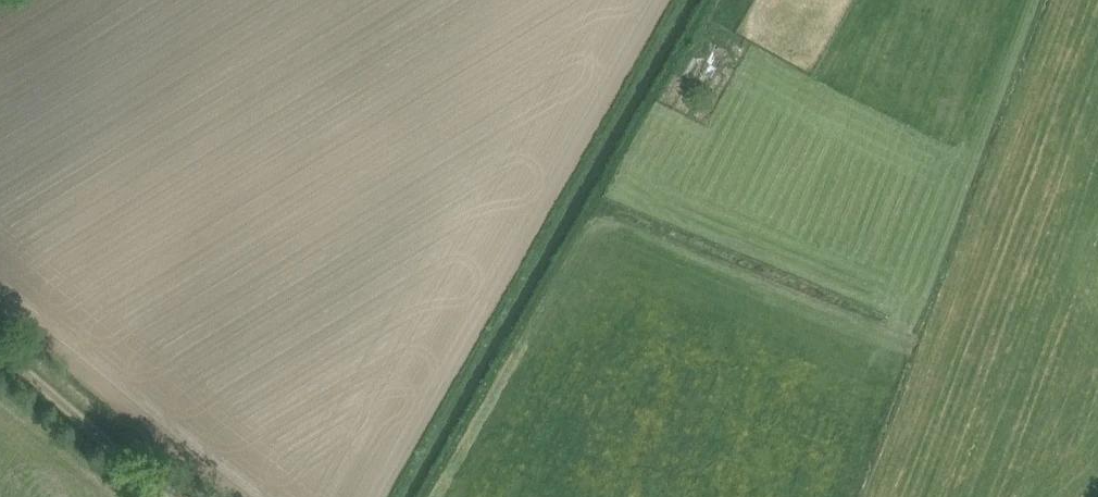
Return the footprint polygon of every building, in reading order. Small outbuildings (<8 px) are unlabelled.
[(711,39),(690,78),(711,90),(732,51),(711,39)]
